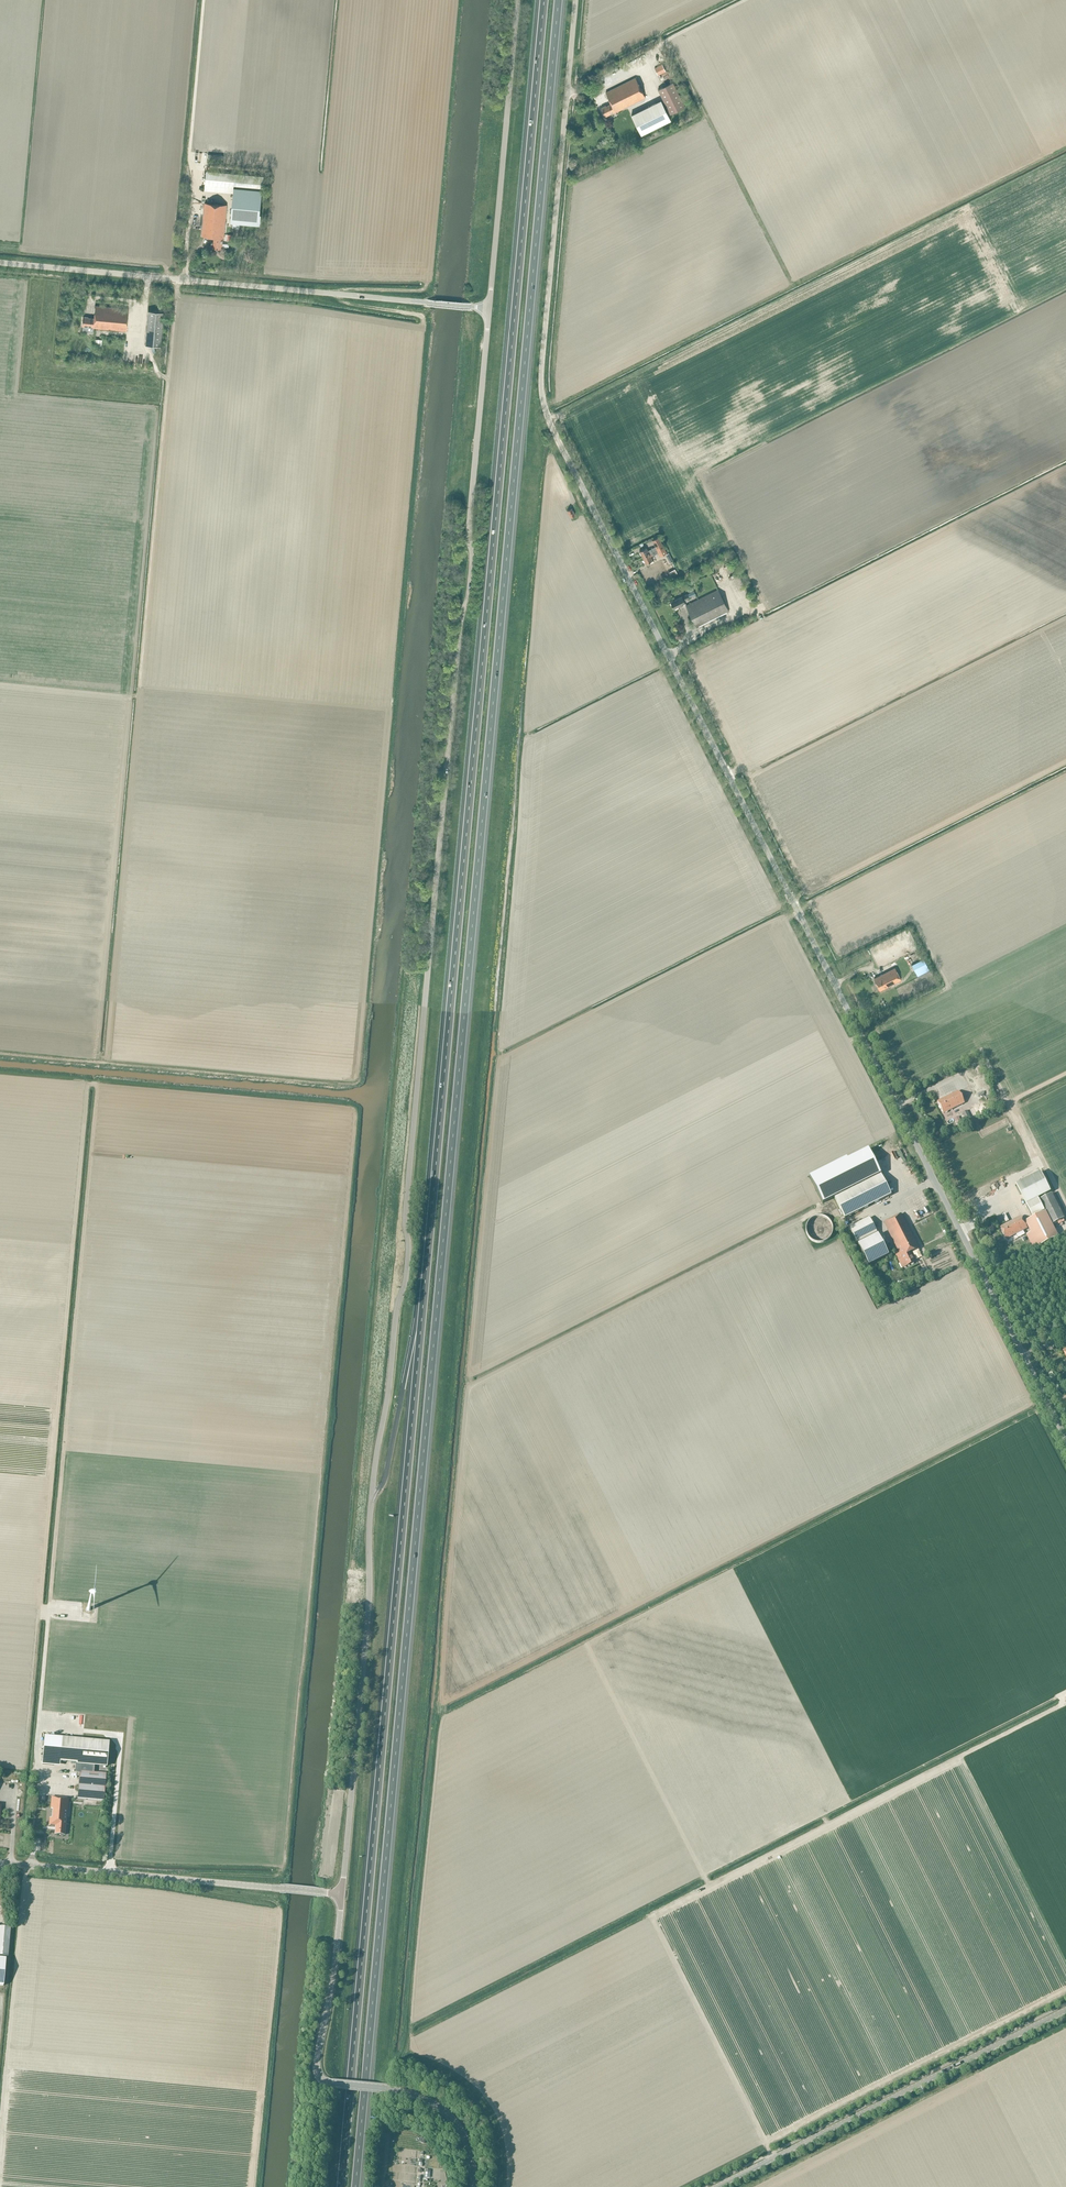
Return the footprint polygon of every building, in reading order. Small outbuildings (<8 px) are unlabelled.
[(655,68),(658,75),(666,71),(663,64),(655,68)] [(616,112),(645,97),(636,78),(607,92),(612,103),(602,108),(606,116),(616,111),(616,112)] [(686,107),(673,82),(658,90),(670,114),(686,107)] [(661,100),(631,115),(642,135),(671,120),(661,100)] [(604,125),(608,120),(604,116),(600,120),(604,125)] [(262,190),(264,176),(206,171),(205,185),(233,187),(262,190)] [(233,187),(230,221),(259,224),(262,190),(233,187)] [(224,238),(227,205),(205,203),(202,236),(214,238),(214,243),(213,243),(213,248),(222,249),(223,237),(224,238)] [(93,328),(126,331),(128,309),(95,306),(93,318),(88,318),(88,317),(82,316),(81,326),(82,326),(82,327),(82,328),(82,329),(83,330),(84,330),(85,331),(92,331),(93,328)] [(145,345),(159,347),(163,313),(148,311),(145,345)] [(640,551),(643,557),(664,546),(659,537),(652,540),(655,547),(648,550),(647,548),(640,551)] [(664,546),(643,557),(647,563),(654,560),(652,556),(659,553),(661,557),(667,553),(664,546)] [(687,605),(697,627),(730,611),(719,589),(687,605)] [(671,602),(674,608),(686,603),(685,601),(689,598),(687,594),(671,602)] [(912,965),(918,977),(930,970),(924,959),(912,965)] [(875,978),(881,990),(902,980),(896,968),(875,978)] [(937,1102),(943,1114),(964,1103),(959,1091),(937,1102)] [(962,1113),(966,1121),(971,1119),(967,1111),(962,1113)] [(868,1149),(810,1178),(822,1202),(880,1173),(868,1149)] [(1038,1198),(1048,1194),(1052,1192),(1042,1172),(1017,1184),(1027,1204),(1033,1217),(1045,1211),(1038,1198)] [(881,1175),(835,1199),(845,1218),(891,1195),(881,1175)] [(1045,1210),(1052,1224),(1065,1218),(1052,1194),(1040,1200),(1045,1210)] [(1052,1224),(1046,1212),(1026,1222),(1031,1233),(1027,1235),(1034,1250),(1059,1237),(1052,1224)] [(901,1214),(883,1223),(899,1254),(899,1255),(903,1261),(899,1263),(902,1269),(906,1267),(914,1263),(909,1253),(919,1249),(901,1214)] [(806,1231),(806,1234),(807,1236),(809,1238),(810,1239),(812,1241),(814,1242),(816,1243),(818,1243),(821,1243),(823,1242),(825,1242),(827,1240),(829,1239),(830,1237),(831,1235),(832,1233),(832,1230),(832,1228),(832,1226),(831,1224),(830,1222),(828,1220),(826,1218),(824,1217),(822,1217),(820,1216),(818,1216),(815,1217),(813,1218),(811,1219),(809,1221),(808,1222),(807,1224),(806,1227),(806,1229),(806,1231)] [(1001,1227),(1007,1239),(1028,1228),(1022,1216),(1001,1227)] [(849,1227),(858,1245),(878,1235),(869,1218),(849,1227)] [(878,1235),(858,1245),(868,1266),(888,1256),(878,1235)] [(54,1712),(53,1722),(61,1722),(62,1712),(54,1712)] [(76,1770),(78,1772),(94,1773),(94,1765),(107,1766),(109,1743),(62,1739),(62,1738),(44,1736),(42,1760),(78,1763),(78,1764),(76,1765),(76,1770)] [(77,1799),(104,1801),(106,1774),(79,1772),(77,1799)] [(66,1827),(69,1798),(52,1797),(49,1825),(56,1826),(55,1834),(65,1835),(65,1827),(66,1827)] [(8,1957),(11,1928),(0,1927),(0,1956),(8,1957)]
